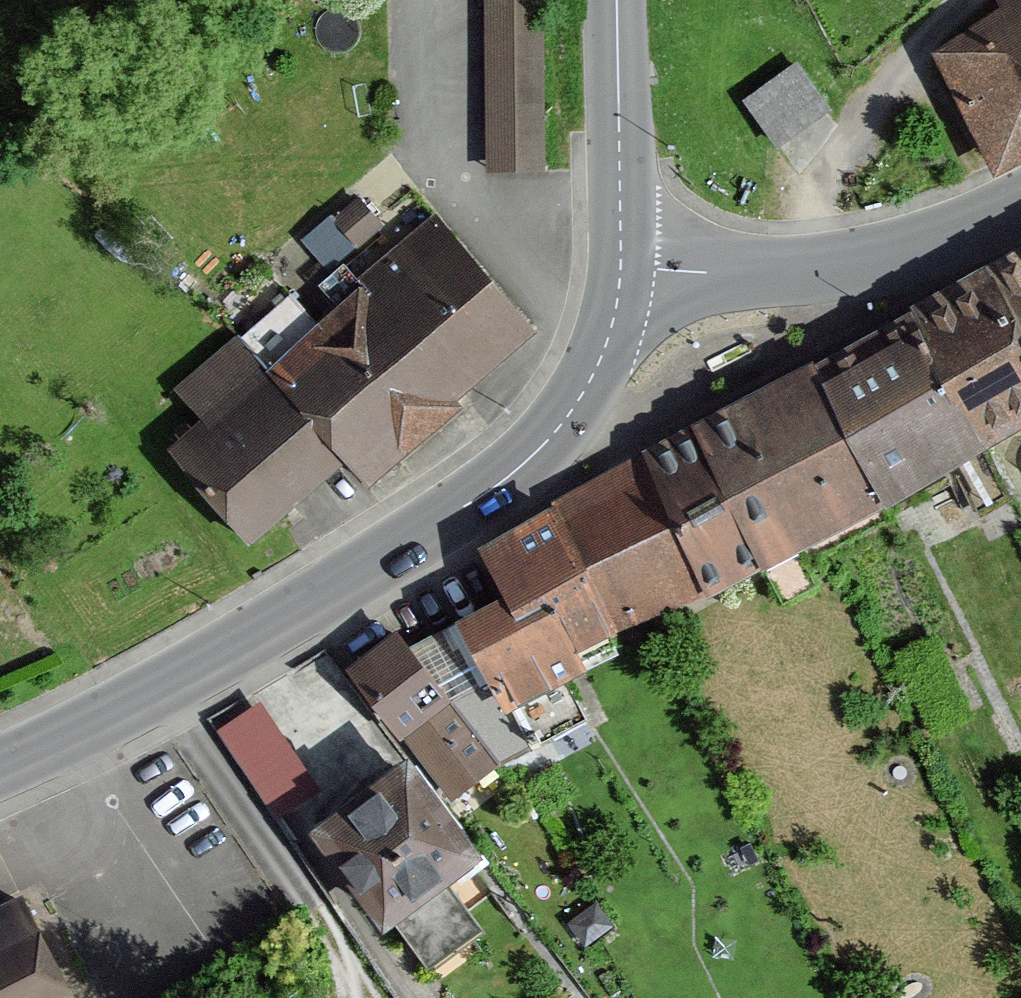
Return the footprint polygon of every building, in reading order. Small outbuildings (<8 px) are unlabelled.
[(487,172),(544,172),(542,0),(485,0),(487,172)] [(943,54),(997,170),(1020,156),(1020,0),(1006,0),(1012,11),(943,54)] [(831,110),(796,62),(742,101),(777,150),(831,110)] [(306,223),(324,252),(384,216),(367,187),(306,223)] [(364,284),(356,291),(358,293),(452,401),(535,329),(434,214),(360,278),(364,284)] [(903,314),(975,450),(1020,426),(1020,252),(903,314)] [(459,409),(452,401),(358,293),(320,327),(292,295),(242,340),(346,458),(370,487),(459,409)] [(903,314),(810,362),(881,499),(975,450),(903,314)] [(251,540),(346,458),(242,340),(238,336),(179,387),(208,420),(173,451),(251,540)] [(810,362),(683,428),(754,565),(881,499),(810,362)] [(683,428),(618,462),(689,599),(754,565),(683,428)] [(529,508),(536,521),(601,645),(689,599),(618,462),(529,508)] [(536,521),(481,549),(506,597),(460,621),(463,628),(413,653),(468,722),(504,703),(528,748),(588,717),(567,678),(583,670),(577,657),(601,645),(536,521)] [(413,653),(397,632),(348,671),(448,798),(497,759),(468,722),(413,653)] [(273,796),(319,764),(266,686),(220,718),(273,796)] [(481,850),(407,758),(313,833),(385,923),(393,917),(432,966),(480,927),(443,880),(481,850)] [(13,902),(0,908),(0,997),(57,997),(13,902)] [(597,902),(567,923),(585,947),(614,925),(597,902)]
